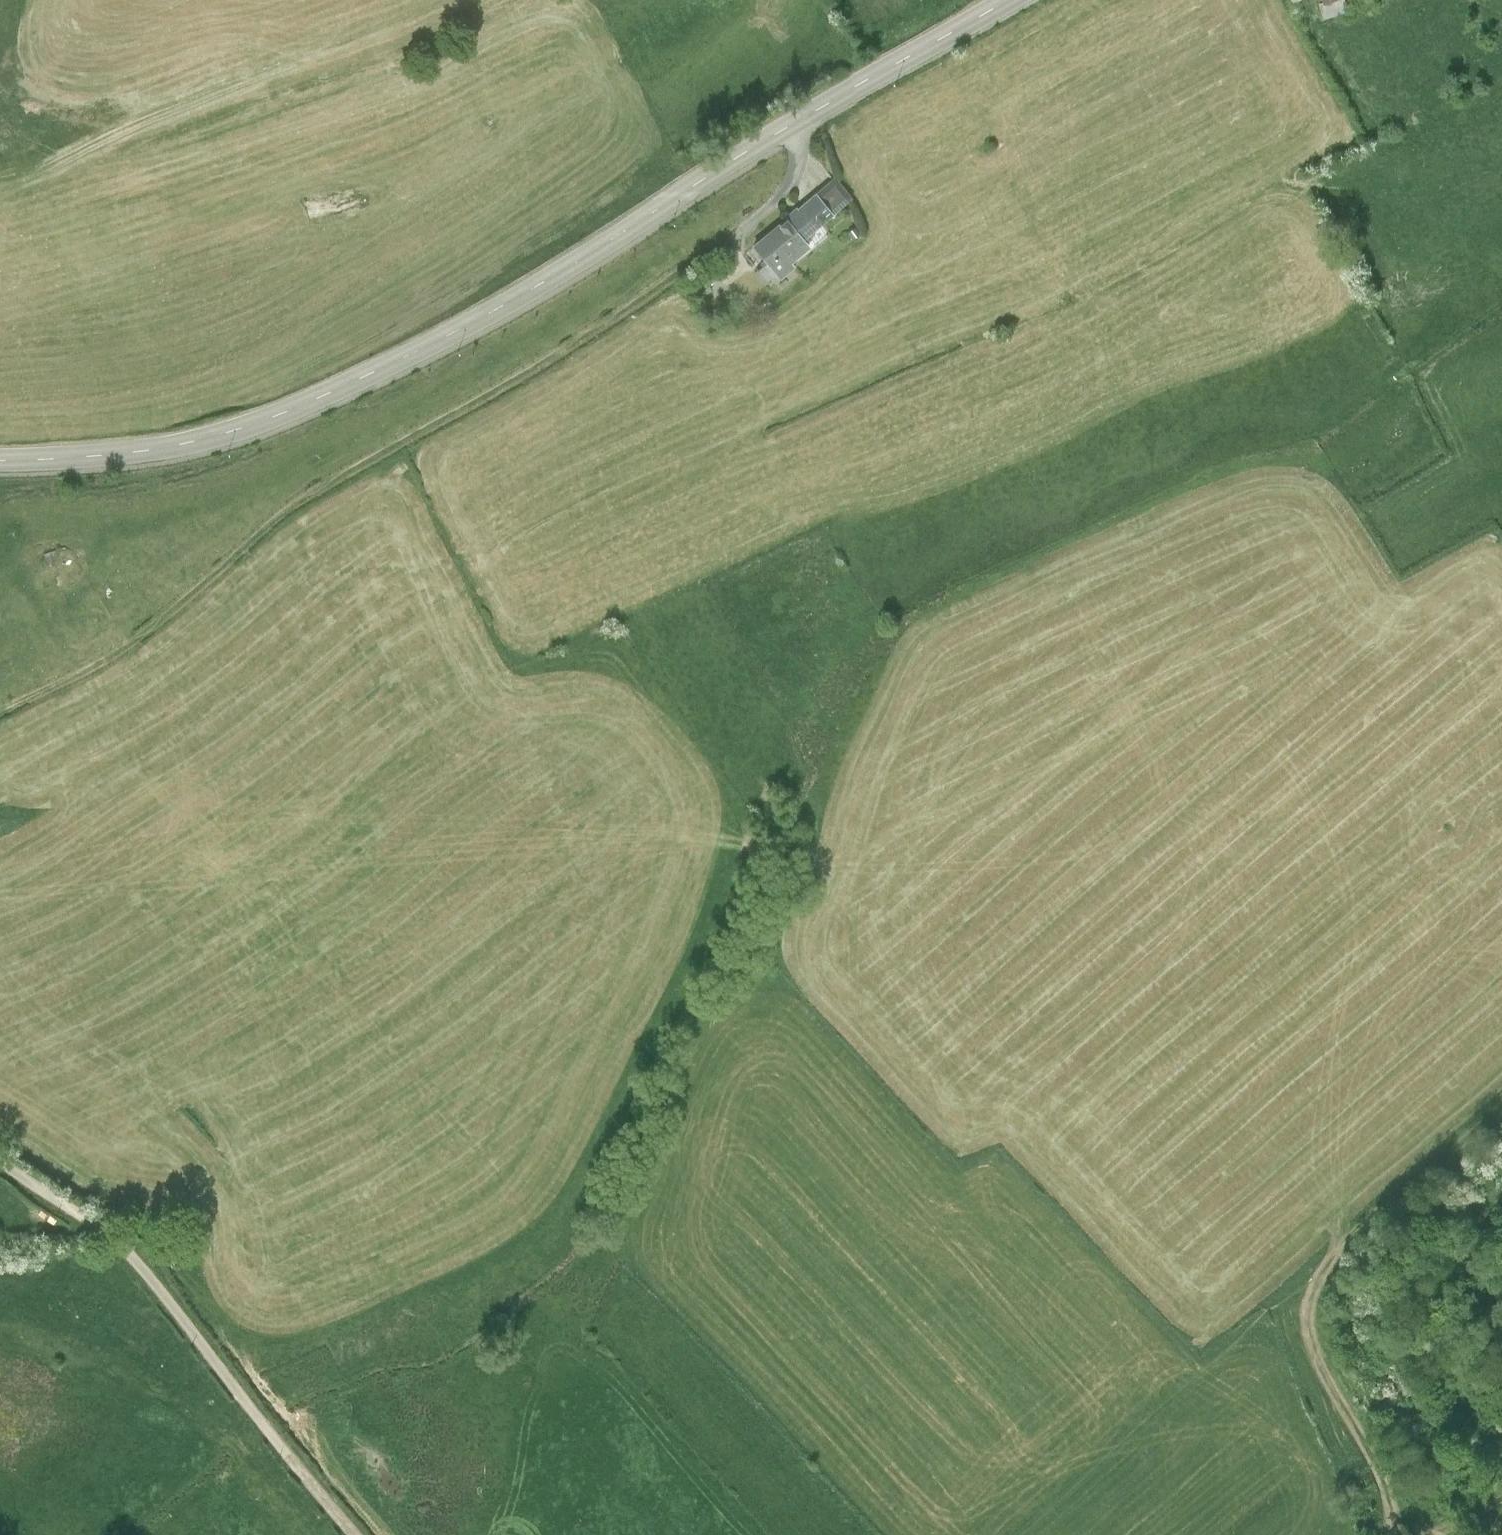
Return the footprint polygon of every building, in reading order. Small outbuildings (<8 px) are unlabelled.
[(1327,14),(1351,7),(1349,0),(1322,0),(1327,14)] [(766,229),(796,268),(818,251),(809,238),(837,217),(832,210),(845,201),(831,181),(766,229)] [(778,280),(796,268),(766,229),(749,241),(778,280)]
